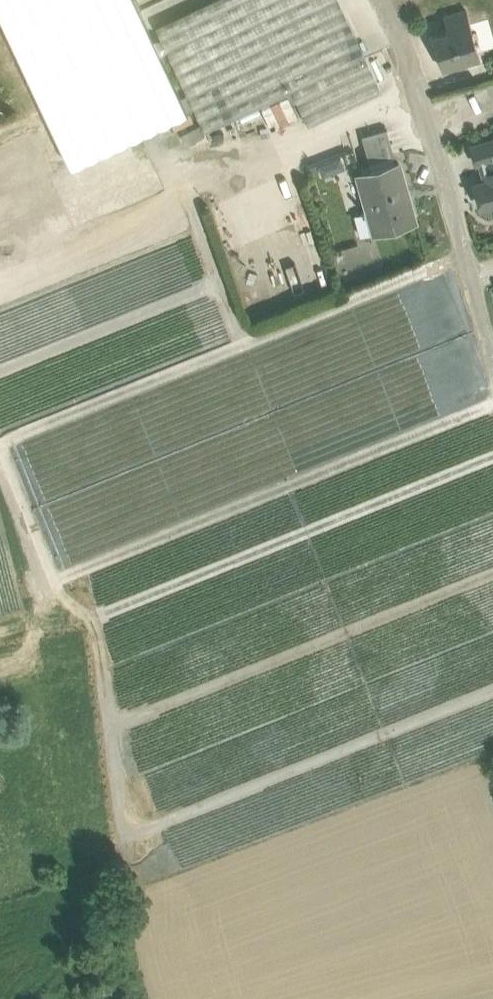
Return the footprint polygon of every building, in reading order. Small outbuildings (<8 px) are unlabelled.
[(135,0),(0,0),(0,17),(70,166),(187,111),(160,53),(167,50),(161,37),(153,38),(135,0)] [(155,26),(161,37),(167,50),(205,131),(291,90),(308,125),(381,90),(339,0),(210,0),(155,26)] [(466,10),(444,16),(448,30),(470,24),(466,10)] [(448,30),(432,35),(441,67),(479,56),(470,24),(448,30)] [(386,129),(361,136),(369,164),(394,157),(386,129)] [(471,145),(476,162),(492,157),(492,138),(471,145)] [(319,173),(343,165),(338,150),(314,158),(319,173)] [(480,161),(486,180),(474,183),(481,206),(492,202),(492,204),(492,157),(480,161)] [(398,162),(357,174),(366,205),(361,207),(362,211),(359,212),(357,215),(362,235),(414,220),(398,162)]
